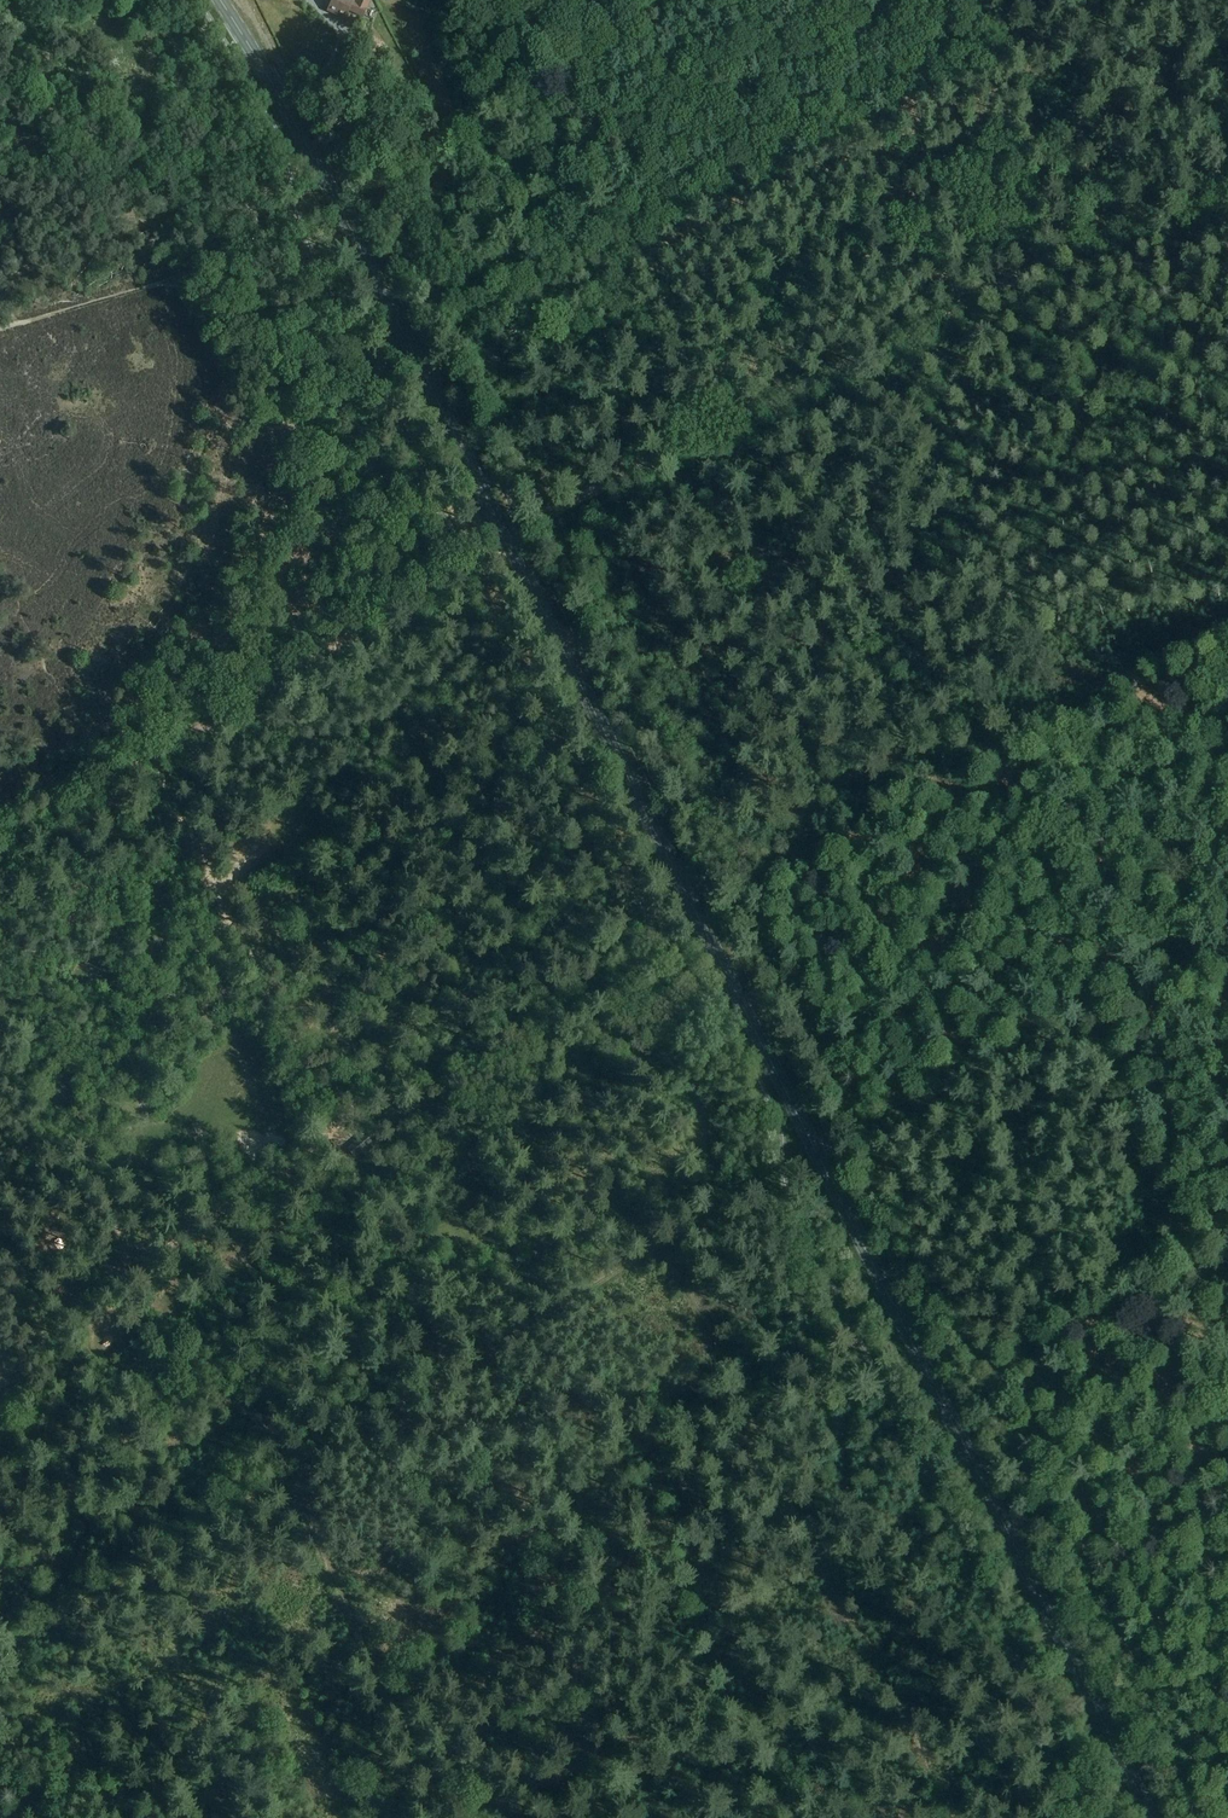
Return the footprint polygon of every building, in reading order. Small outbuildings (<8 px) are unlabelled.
[(350,0),(334,0),(329,10),(347,18),(350,11),(364,17),(371,1),(370,0),(358,0),(357,3),(350,0)] [(425,69),(418,73),(420,78),(427,75),(425,69)] [(198,1123),(186,1129),(192,1141),(204,1134),(198,1123)] [(326,1151),(333,1158),(339,1152),(332,1145),(326,1151)]
